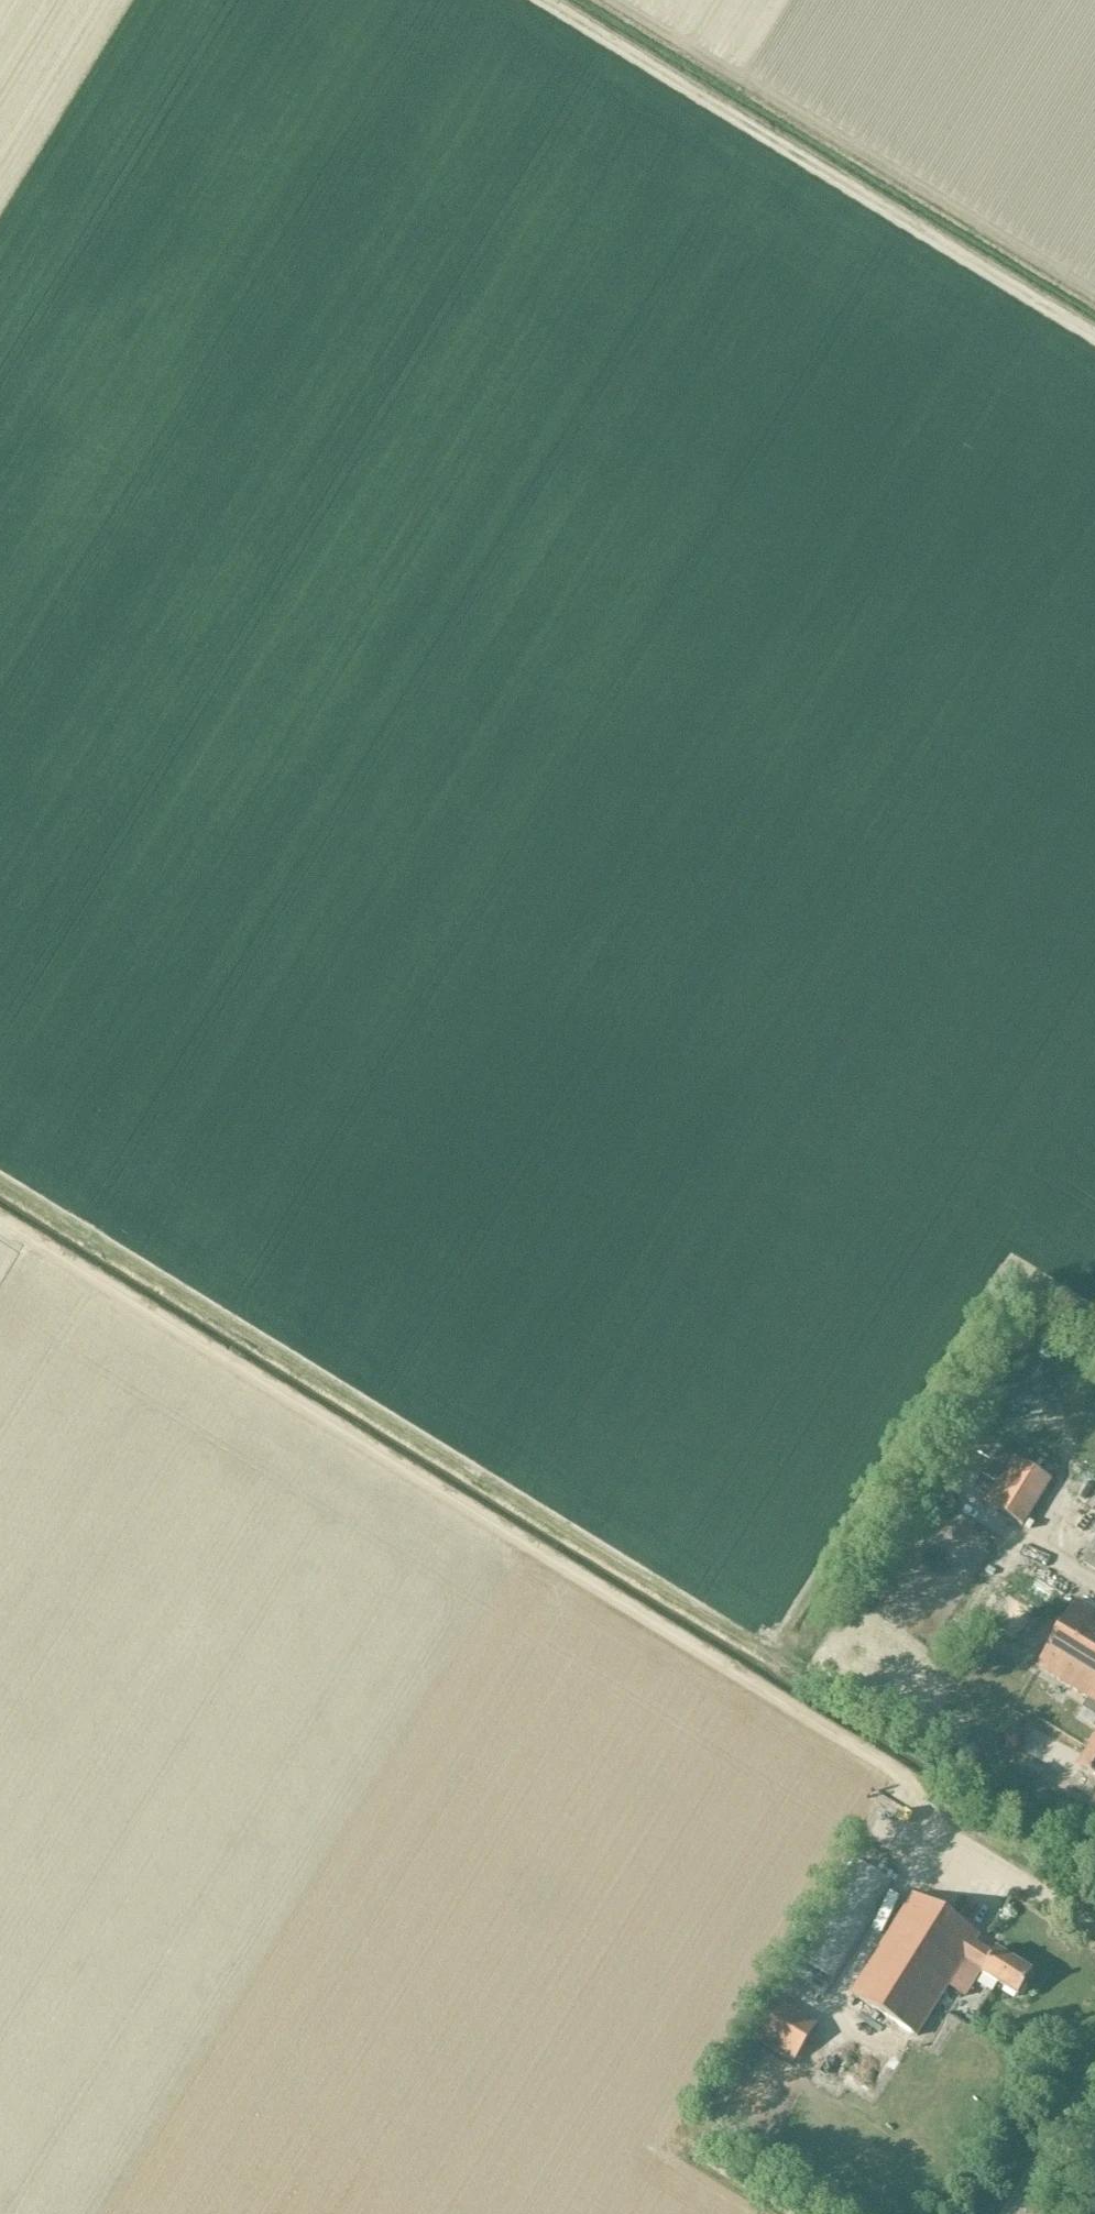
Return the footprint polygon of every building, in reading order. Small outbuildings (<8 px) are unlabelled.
[(1022,1530),(1051,1483),(1011,1458),(982,1505),(1022,1530)] [(1079,1565),(1094,1575),(1094,1540),(1079,1565)] [(1086,1700),(1094,1706),(1094,1614),(1079,1604),(1038,1671),(1086,1700)] [(1078,1772),(1094,1782),(1094,1745),(1078,1772)] [(823,2004),(883,1885),(861,1874),(844,1909),(849,1912),(807,1996),(823,2004)] [(1017,1999),(1032,1976),(995,1953),(993,1956),(974,1945),(978,1939),(912,1898),(850,1998),(916,2039),(964,1961),(983,1973),(981,1976),(1017,1999)] [(791,2066),(816,2027),(769,1998),(745,2037),(791,2066)]
